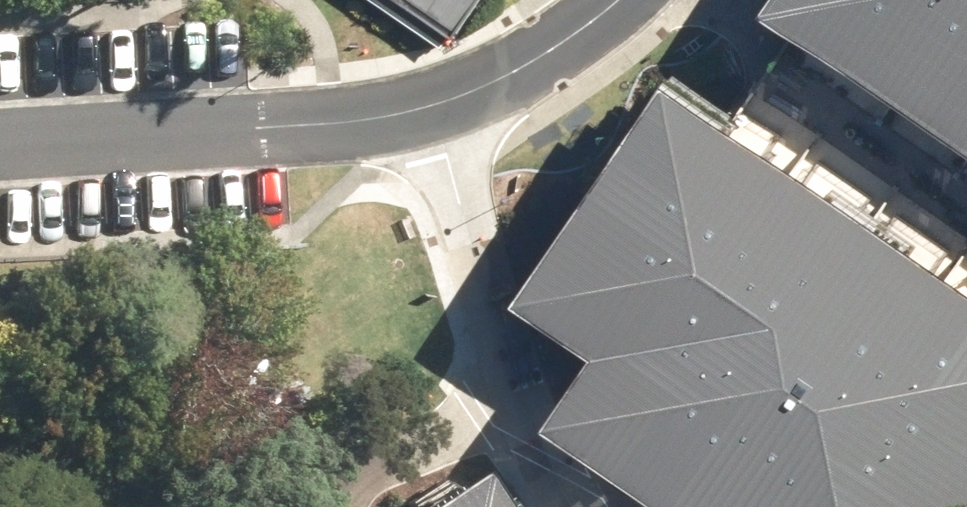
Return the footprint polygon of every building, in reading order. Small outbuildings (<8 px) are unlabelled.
[(456,36),(464,24),(468,27),(486,0),(403,0),(456,36)] [(966,125),(966,0),(778,0),(966,125)] [(674,65),(525,285),(606,339),(561,407),(709,506),(966,506),(966,264),(674,65)] [(473,447),(379,506),(512,506),(473,447)]
